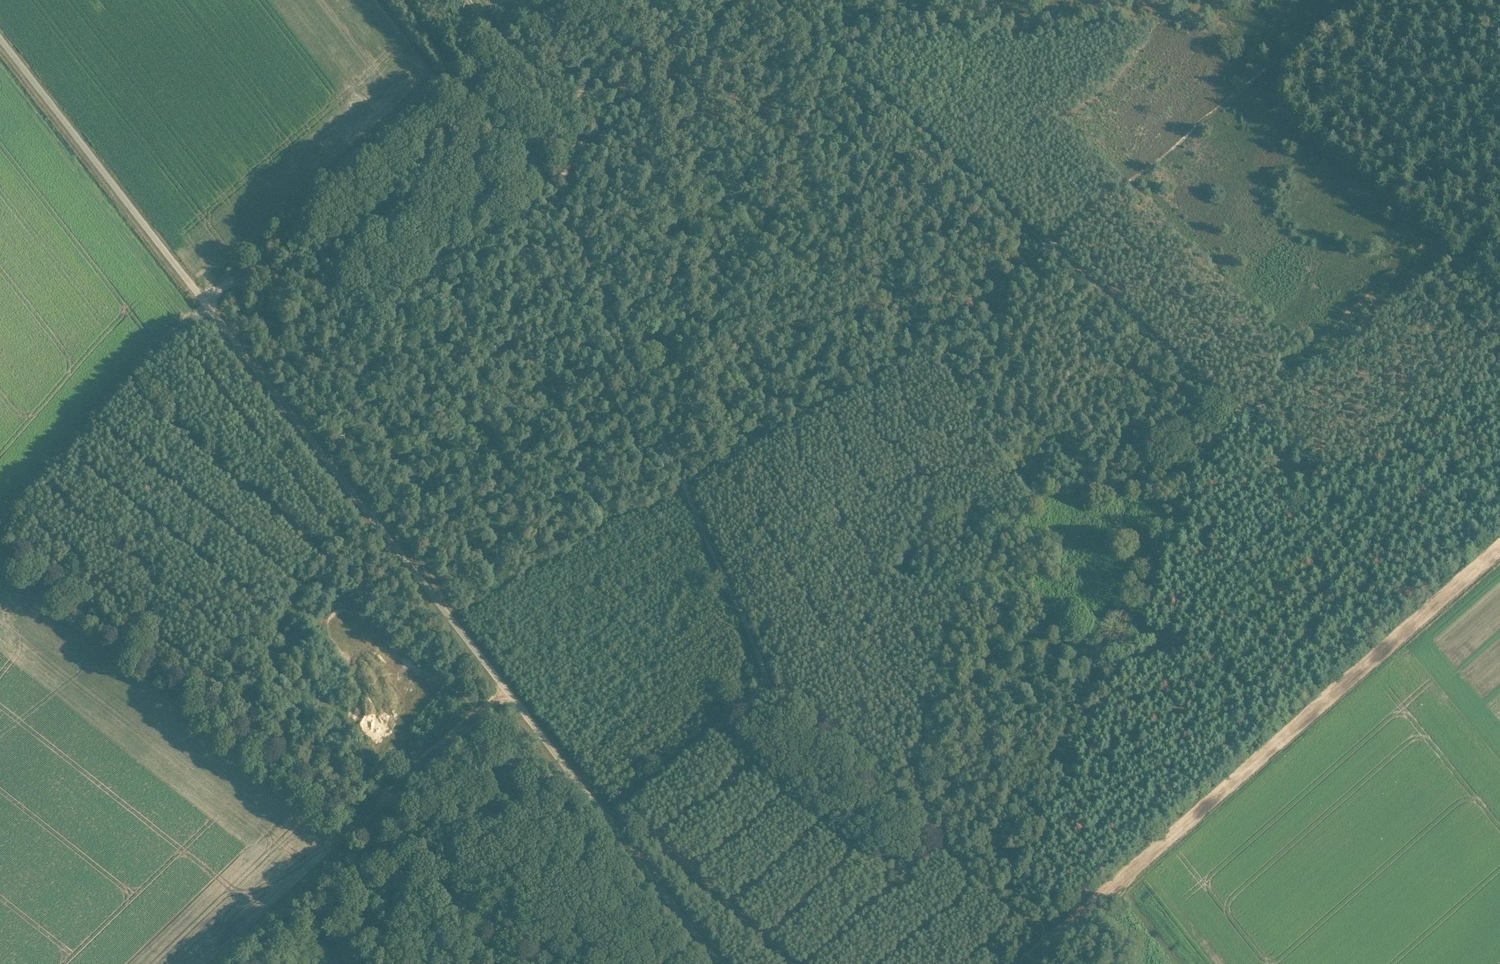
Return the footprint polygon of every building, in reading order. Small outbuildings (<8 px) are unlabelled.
[(527,176),(535,169),(531,164),(528,166),(524,161),(518,166),(527,176)]
